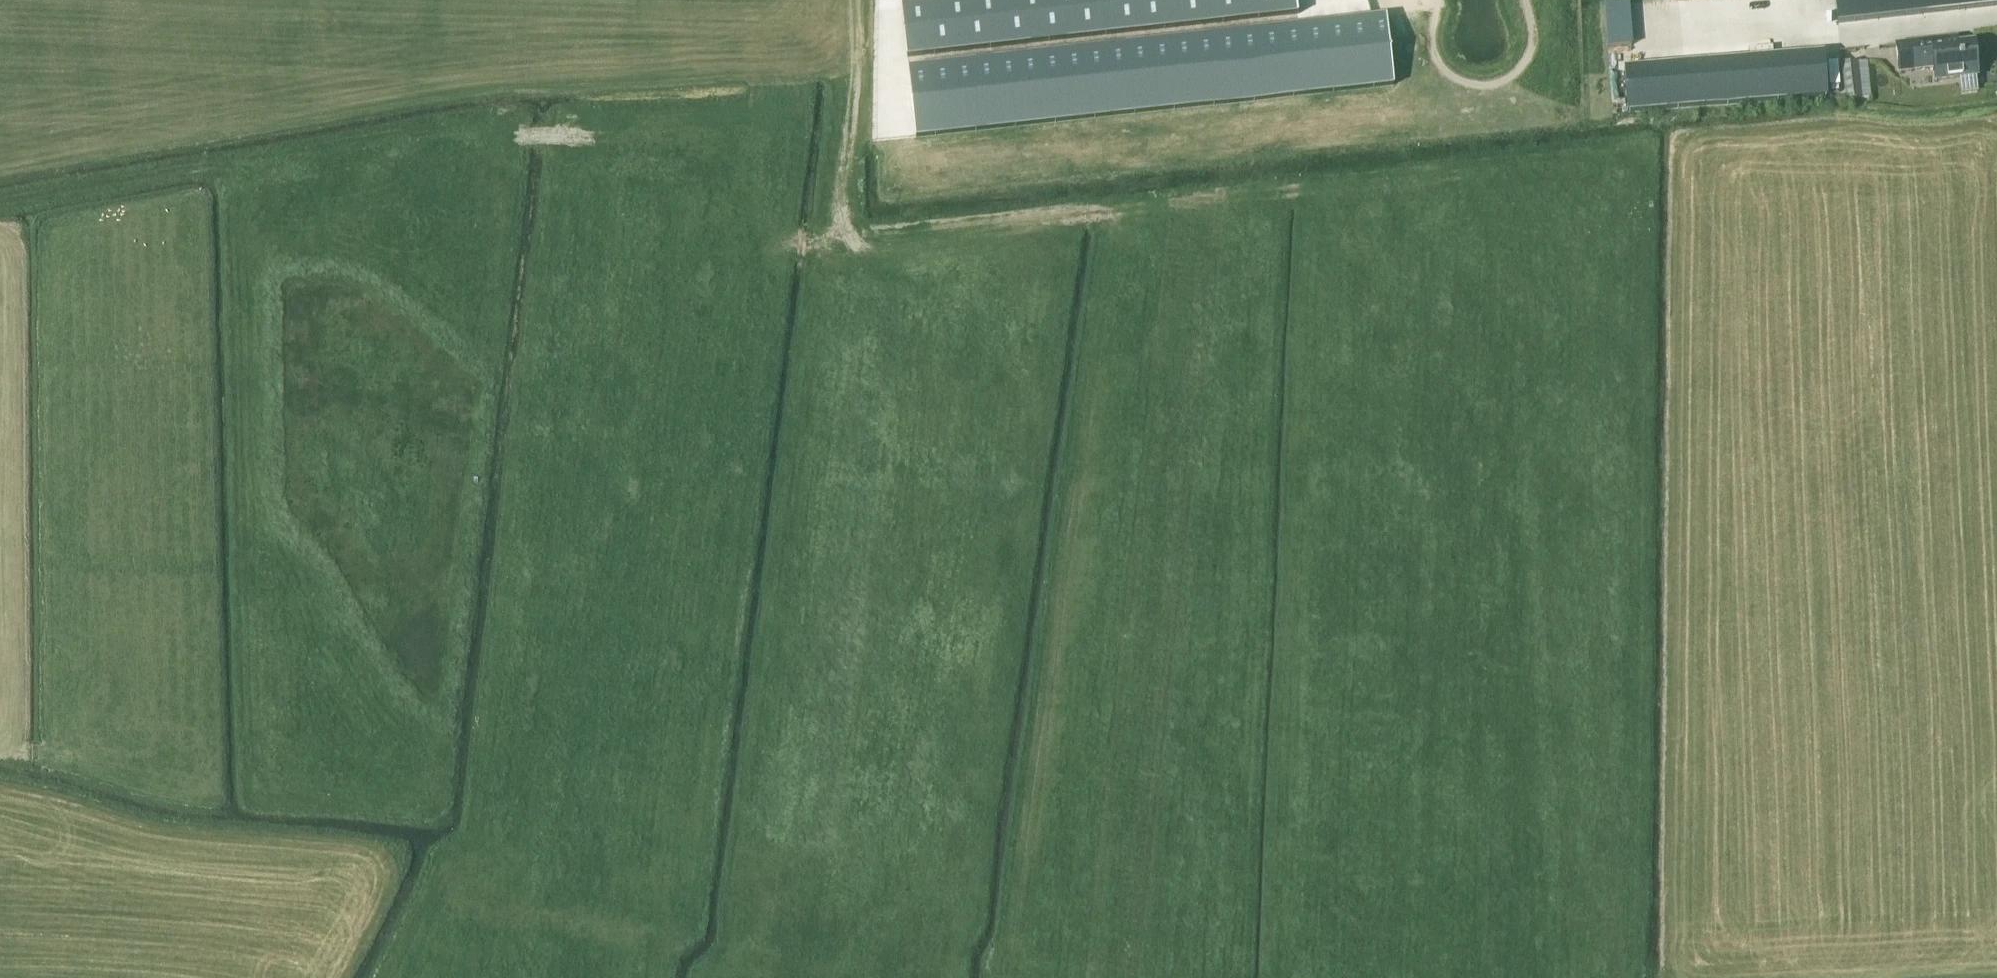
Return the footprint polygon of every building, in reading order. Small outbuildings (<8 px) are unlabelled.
[(902,5),(907,57),(1297,14),(1295,0),(944,0),(902,5)] [(1837,23),(1996,5),(1996,0),(1835,0),(1837,23)] [(1385,17),(907,69),(915,137),(1392,85),(1385,17)] [(1950,45),(1949,39),(1895,45),(1898,72),(1933,68),(1934,81),(1978,76),(1974,42),(1950,45)] [(1801,40),(1602,63),(1607,106),(1806,83),(1801,40)] [(1862,99),(1858,62),(1841,64),(1846,101),(1862,99)]
